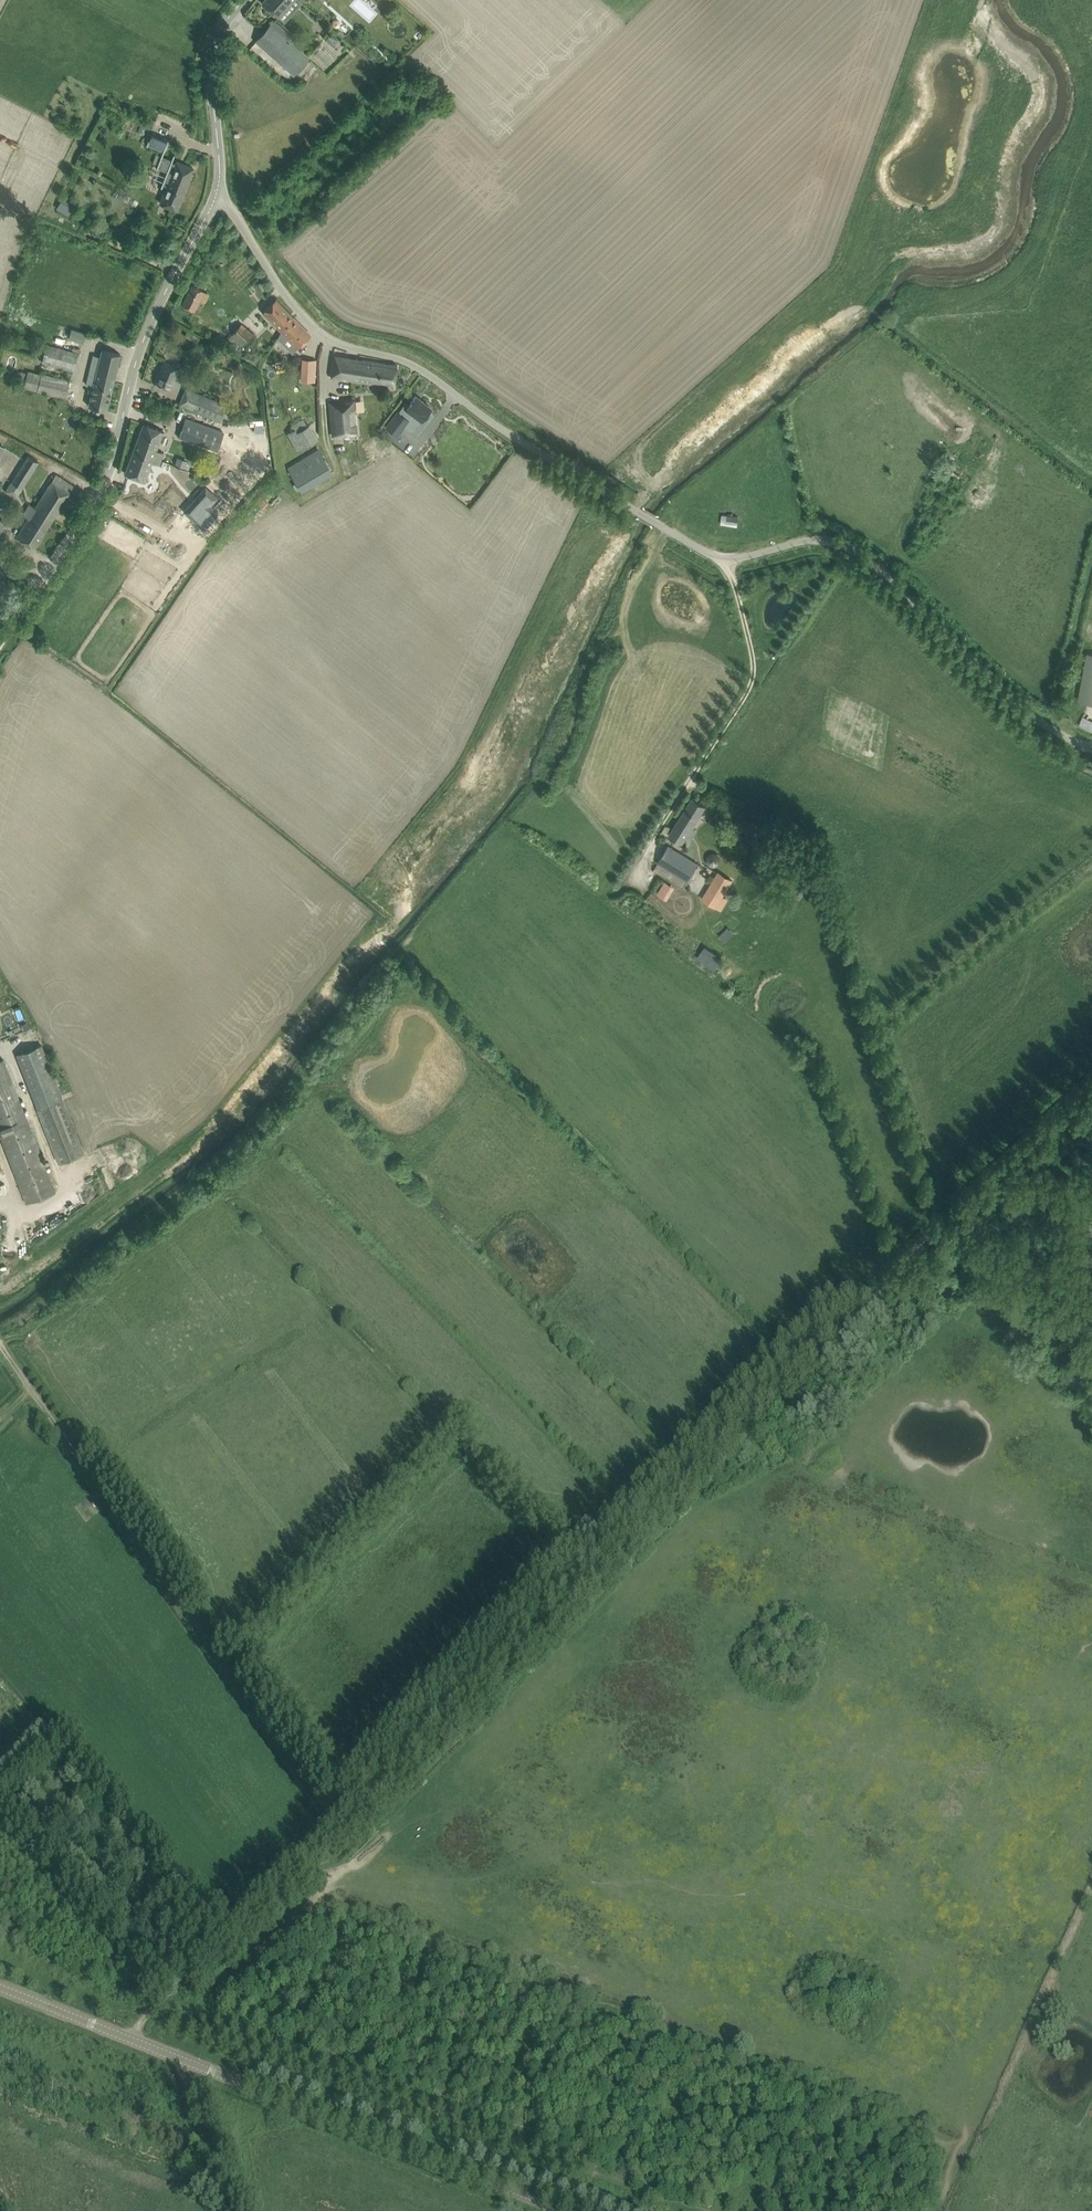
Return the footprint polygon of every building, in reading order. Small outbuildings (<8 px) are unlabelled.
[(293,0),(264,0),(262,2),(278,17),(293,0)] [(309,58),(300,50),(306,43),(300,38),(297,40),(274,20),(256,41),(294,74),(309,58)] [(337,40),(330,34),(326,39),(333,45),(337,40)] [(151,133),(147,144),(164,151),(168,140),(151,133)] [(161,156),(156,168),(166,172),(161,187),(166,189),(161,203),(177,209),(193,168),(177,161),(176,163),(172,162),(175,154),(174,154),(172,159),(162,155),(161,157),(161,156)] [(182,305),(196,311),(201,298),(207,301),(211,292),(191,284),(182,305)] [(281,331),(294,318),(275,299),(263,312),(281,331)] [(294,318),(281,331),(298,348),(311,335),(294,318)] [(241,323),(226,340),(235,348),(240,342),(246,347),(256,336),(241,323)] [(82,342),(86,332),(72,327),(68,337),(82,342)] [(43,358),(42,362),(74,371),(79,353),(47,344),(43,358)] [(89,406),(96,408),(107,410),(120,354),(102,349),(89,406)] [(219,362),(223,354),(219,352),(215,359),(219,362)] [(364,382),(371,383),(378,384),(377,386),(383,388),(394,389),(397,364),(373,360),(334,357),(330,376),(364,382)] [(301,380),(315,381),(316,360),(302,359),(301,380)] [(155,382),(171,389),(180,367),(174,365),(164,361),(155,382)] [(41,373),(41,374),(27,370),(26,373),(21,372),(17,385),(23,387),(37,391),(37,392),(65,398),(69,380),(41,373)] [(186,388),(179,405),(224,423),(231,406),(226,404),(186,388)] [(396,412),(384,428),(398,438),(405,428),(406,427),(412,432),(420,422),(424,424),(431,415),(427,413),(431,408),(415,396),(407,406),(404,404),(397,412),(396,412)] [(355,432),(352,399),(328,400),(330,434),(355,432)] [(186,418),(179,437),(241,459),(248,440),(186,418)] [(163,431),(144,424),(125,473),(145,481),(152,462),(159,465),(163,453),(156,450),(163,431)] [(296,429),(288,433),(297,450),(316,439),(309,426),(298,432),(296,429)] [(318,451),(287,468),(298,488),(329,471),(318,451)] [(28,455),(5,492),(15,498),(38,461),(28,455)] [(169,463),(162,481),(183,488),(190,470),(184,468),(187,461),(177,457),(174,465),(169,463)] [(55,474),(16,536),(35,547),(74,486),(55,474)] [(218,476),(210,486),(230,504),(239,494),(218,476)] [(211,507),(218,499),(205,487),(183,512),(203,531),(219,513),(211,507)] [(175,498),(171,505),(179,510),(184,503),(175,498)] [(679,517),(668,511),(664,519),(675,524),(679,517)] [(731,532),(731,527),(721,527),(720,544),(732,545),(733,537),(731,537),(731,532)] [(1087,654),(1079,700),(1091,702),(1091,655),(1087,654)] [(1086,706),(1079,724),(1091,729),(1091,709),(1086,706)] [(693,798),(669,835),(682,843),(705,806),(693,798)] [(759,839),(764,828),(743,818),(738,829),(759,839)] [(698,864),(677,851),(668,845),(658,862),(688,881),(698,864)] [(716,907),(733,879),(718,871),(701,898),(716,907)] [(673,887),(664,882),(657,894),(665,899),(673,887)] [(748,992),(753,986),(750,983),(745,989),(748,992)] [(16,1055),(59,1163),(85,1153),(42,1045),(16,1055)] [(57,1190),(5,1059),(0,1061),(0,1135),(27,1203),(57,1190)] [(99,1177),(80,1189),(89,1202),(108,1190),(99,1177)]
